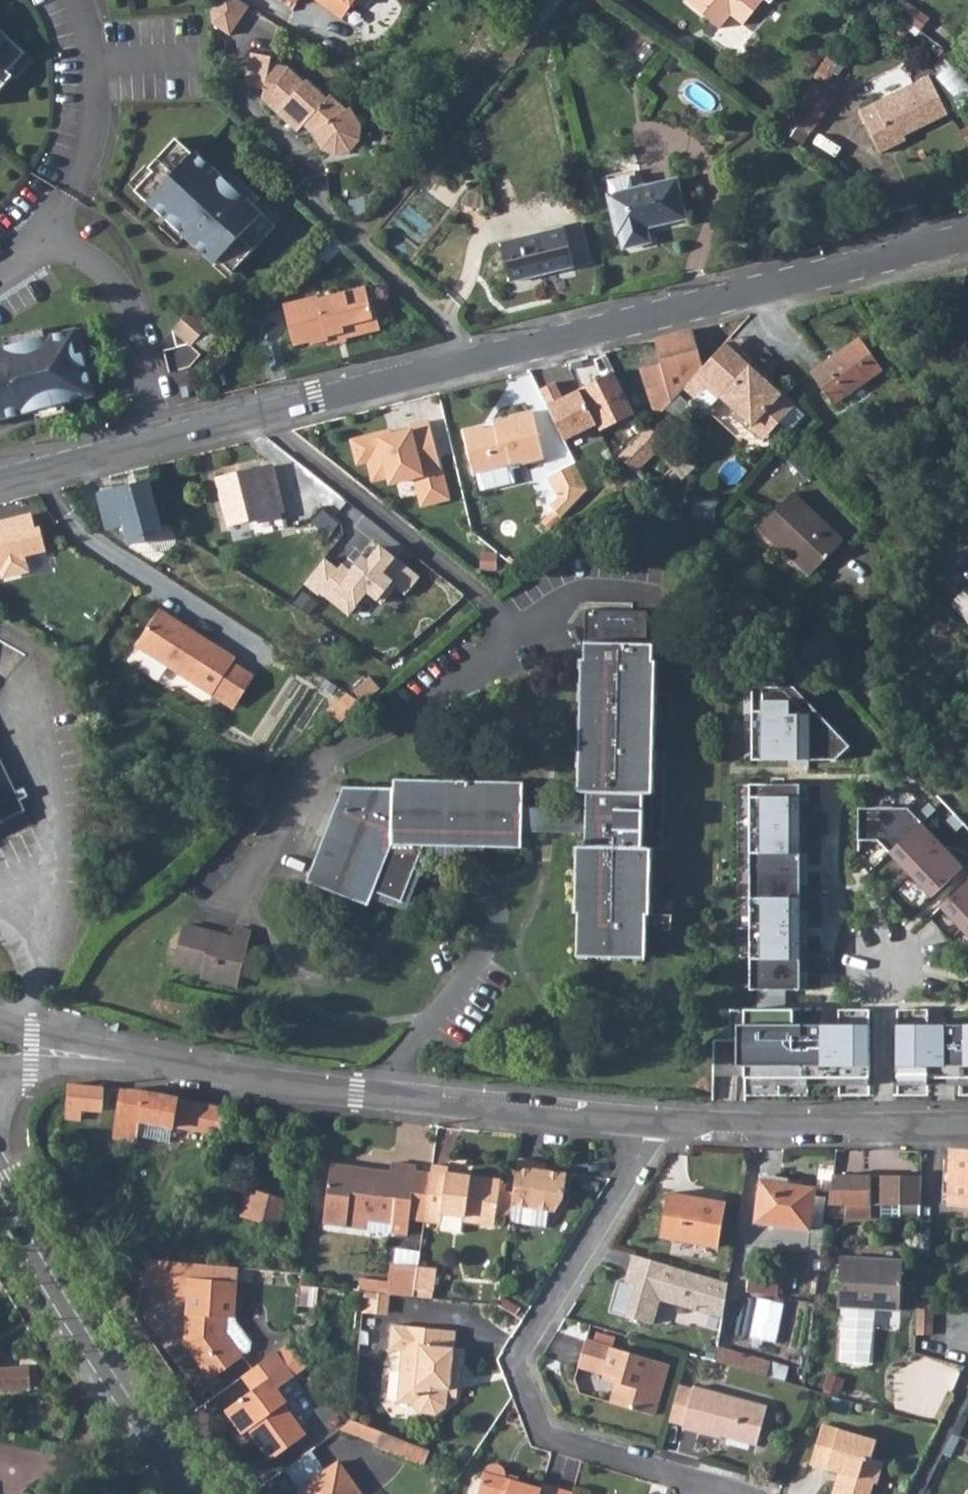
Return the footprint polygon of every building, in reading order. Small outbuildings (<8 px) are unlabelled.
[(212,21),(238,32),(251,1),(249,0),(221,0),(212,21)] [(342,18),(351,7),(342,0),(316,0),(342,18)] [(689,2),(720,29),(732,15),(745,26),(765,0),(690,0),(689,2)] [(904,5),(898,17),(916,30),(925,20),(904,5)] [(12,74),(8,70),(24,51),(0,30),(0,88),(12,74)] [(251,56),(247,87),(262,90),(261,100),(297,133),(304,126),(312,133),(309,134),(319,151),(335,156),(350,153),(360,141),(360,126),(349,108),(345,111),(329,97),(327,99),(308,83),(304,84),(288,69),(267,65),(268,58),(254,56),(251,56)] [(927,75),(858,110),(879,152),(896,144),(894,139),(947,113),(927,75)] [(811,77),(787,113),(811,128),(834,93),(811,77)] [(958,129),(967,148),(967,125),(958,129)] [(154,175),(137,193),(185,239),(192,232),(202,242),(199,245),(208,253),(204,257),(215,267),(218,263),(232,275),(275,229),(196,154),(193,156),(177,141),(152,167),(149,171),(154,175)] [(614,195),(610,197),(620,236),(623,235),(626,248),(646,243),(654,241),(651,228),(691,217),(681,178),(637,190),(633,171),(611,177),(614,195)] [(565,230),(504,247),(513,285),(575,269),(565,230)] [(7,241),(4,243),(10,252),(13,251),(8,241),(7,241)] [(318,297),(296,303),(285,306),(286,314),(294,346),(309,343),(310,345),(328,341),(327,337),(342,333),(343,339),(380,330),(374,306),(371,307),(366,288),(319,300),(318,297)] [(192,310),(173,332),(191,349),(211,327),(192,310)] [(73,400),(73,397),(95,392),(85,353),(79,354),(73,330),(8,346),(10,355),(0,357),(0,418),(73,400)] [(692,330),(654,340),(660,364),(637,369),(649,411),(654,418),(693,377),(702,367),(692,330)] [(207,331),(195,345),(203,352),(215,338),(207,331)] [(740,348),(729,338),(702,367),(693,377),(703,387),(740,348)] [(857,341),(813,373),(833,402),(878,371),(857,341)] [(752,359),(740,348),(703,387),(716,399),(721,394),(753,423),(748,429),(761,440),(793,406),(748,365),(752,359)] [(582,397),(597,426),(600,432),(634,414),(614,373),(598,381),(601,388),(582,397)] [(539,392),(565,442),(597,426),(582,397),(579,391),(562,400),(554,384),(539,392)] [(482,427),(463,432),(474,475),(520,463),(523,465),(544,460),(532,412),(493,422),(494,427),(486,429),(482,427)] [(422,506),(449,499),(430,422),(410,427),(411,431),(392,436),(391,432),(352,441),(358,464),(369,461),(372,476),(379,480),(389,477),(391,484),(415,478),(422,506)] [(642,431),(619,458),(623,461),(632,470),(661,438),(648,425),(642,431)] [(589,489),(575,462),(548,477),(559,498),(551,507),(563,518),(589,489)] [(272,467),(219,480),(229,526),(283,513),(272,467)] [(149,484),(100,494),(108,529),(126,526),(130,543),(161,536),(149,484)] [(792,495),(757,530),(774,547),(778,542),(811,575),(841,545),(792,495)] [(46,563),(35,513),(0,521),(0,573),(46,563)] [(417,577),(379,549),(369,563),(363,558),(352,573),(341,565),(322,591),(351,612),(366,590),(382,602),(395,585),(405,592),(417,577)] [(440,621),(467,595),(452,580),(425,606),(440,621)] [(952,605),(967,622),(967,590),(952,605)] [(161,609),(137,647),(213,694),(236,656),(161,609)] [(393,784),(343,782),(306,877),(366,901),(372,887),(400,898),(418,852),(419,843),(520,847),(522,827),(585,830),(585,845),(576,845),(574,913),(577,914),(576,955),(644,959),(645,917),(649,916),(651,848),(641,847),(643,792),(652,792),(657,662),(653,661),(654,644),(586,641),(585,659),(582,659),(578,790),(587,791),(586,805),(523,803),(523,779),(394,774),(393,784)] [(354,690),(364,700),(380,687),(371,676),(354,690)] [(760,740),(760,760),(788,760),(789,764),(809,764),(809,760),(836,760),(850,747),(794,687),(760,687),(760,715),(752,716),(752,740),(760,740)] [(345,718),(363,702),(348,693),(334,705),(345,718)] [(345,718),(334,705),(328,710),(339,723),(345,718)] [(26,815),(0,763),(0,828),(26,815)] [(740,847),(750,847),(752,785),(742,784),(740,847)] [(757,784),(757,868),(757,881),(750,881),(750,916),(757,916),(757,941),(750,941),(750,975),(757,975),(757,990),(758,1009),(786,1009),(786,990),(808,990),(808,972),(800,972),(800,965),(821,965),(821,973),(829,973),(829,953),(800,953),(800,946),(808,946),(808,936),(822,936),(822,929),(808,929),(808,911),(800,911),(800,904),(821,904),(821,921),(829,921),(829,892),(800,892),(800,885),(808,885),(808,872),(822,872),(822,865),(808,865),(808,853),(800,853),(800,834),(829,834),(829,814),(813,814),(813,820),(800,820),(800,802),(808,802),(808,784),(757,784)] [(858,808),(858,841),(878,841),(931,897),(964,867),(922,823),(936,810),(930,803),(916,816),(908,808),(858,808)] [(955,813),(946,821),(956,832),(965,823),(955,813)] [(967,936),(967,880),(940,906),(967,936)] [(184,922),(174,958),(203,967),(200,973),(235,983),(251,929),(232,924),(229,934),(184,922)] [(745,1078),(869,1078),(869,1009),(839,1009),(839,1025),(794,1025),(794,1009),(786,1009),(758,1009),(745,1009),(745,1078)] [(897,1078),(967,1078),(967,1025),(928,1025),(928,1009),(897,1009),(897,1078)] [(742,1037),(717,1037),(717,1069),(741,1070),(742,1037)] [(69,1084),(68,1093),(67,1116),(81,1117),(82,1106),(102,1109),(104,1088),(69,1084)] [(146,1091),(124,1089),(115,1135),(136,1140),(138,1133),(141,1119),(182,1128),(197,1131),(202,1106),(202,1103),(146,1091)] [(202,1106),(197,1131),(219,1134),(223,1113),(223,1110),(202,1106)] [(223,1113),(219,1134),(233,1136),(236,1115),(223,1113)] [(141,1119),(138,1133),(179,1142),(182,1128),(141,1119)] [(967,1203),(967,1150),(951,1149),(949,1202),(967,1203)] [(413,1234),(414,1225),(422,1171),(423,1164),(398,1161),(396,1170),(338,1163),(329,1222),(352,1225),(353,1216),(394,1222),(393,1232),(413,1234)] [(518,1190),(515,1208),(550,1214),(557,1215),(566,1205),(569,1176),(537,1172),(538,1164),(522,1162),(518,1190)] [(422,1171),(414,1225),(427,1227),(428,1221),(434,1175),(435,1173),(422,1171)] [(434,1175),(428,1221),(446,1223),(447,1214),(469,1216),(468,1221),(498,1225),(499,1212),(503,1189),(504,1180),(451,1172),(450,1177),(434,1175)] [(922,1216),(923,1172),(883,1173),(884,1202),(903,1202),(903,1216),(922,1216)] [(835,1173),(832,1203),(849,1203),(850,1217),(875,1216),(875,1202),(874,1173),(835,1173)] [(874,1173),(875,1202),(884,1202),(883,1173),(874,1173)] [(760,1180),(755,1222),(810,1230),(816,1188),(760,1180)] [(223,1202),(221,1209),(279,1226),(287,1197),(236,1182),(229,1204),(223,1202)] [(503,1189),(499,1212),(514,1213),(515,1208),(518,1190),(503,1189)] [(669,1193),(662,1236),(719,1245),(726,1202),(669,1193)] [(550,1214),(515,1208),(514,1213),(512,1226),(548,1231),(550,1214)] [(469,1216),(447,1214),(446,1223),(445,1229),(467,1231),(468,1221),(469,1216)] [(398,1246),(396,1262),(422,1265),(425,1250),(398,1246)] [(843,1247),(841,1304),(843,1305),(876,1306),(904,1307),(906,1249),(843,1247)] [(620,1280),(612,1311),(657,1321),(662,1299),(693,1306),(689,1320),(722,1328),(734,1278),(637,1255),(631,1282),(620,1280)] [(154,1259),(148,1289),(170,1290),(170,1296),(190,1298),(186,1344),(193,1346),(201,1358),(197,1361),(213,1382),(246,1359),(226,1331),(228,1316),(237,1316),(242,1266),(154,1259)] [(382,1279),(380,1293),(391,1294),(419,1296),(422,1265),(396,1262),(393,1280),(382,1279)] [(368,1291),(367,1312),(389,1314),(391,1294),(380,1293),(368,1291)] [(781,1341),(787,1301),(760,1297),(754,1337),(781,1341)] [(921,1304),(920,1335),(936,1336),(937,1305),(921,1304)] [(876,1306),(843,1305),(843,1360),(872,1361),(876,1306)] [(396,1325),(393,1348),(407,1349),(402,1404),(417,1405),(424,1415),(440,1417),(451,1407),(452,1398),(460,1398),(461,1389),(454,1388),(456,1371),(464,1363),(465,1350),(458,1350),(461,1332),(396,1325)] [(587,1338),(580,1362),(606,1371),(605,1376),(620,1380),(614,1401),(655,1414),(671,1363),(587,1338)] [(292,1343),(280,1352),(300,1379),(312,1370),(292,1343)] [(722,1347),(719,1361),(774,1374),(778,1360),(722,1347)] [(280,1352),(246,1378),(256,1392),(230,1411),(248,1436),(257,1430),(261,1435),(259,1437),(276,1461),(309,1437),(287,1407),(291,1404),(282,1392),(300,1379),(280,1352)] [(35,1393),(35,1373),(4,1373),(4,1353),(0,1353),(0,1394),(35,1393)] [(681,1384),(672,1419),(686,1423),(685,1426),(714,1434),(715,1431),(758,1444),(769,1406),(696,1385),(696,1388),(681,1384)] [(356,1423),(343,1432),(380,1447),(386,1434),(360,1424),(356,1423)] [(834,1493),(873,1493),(875,1486),(879,1487),(886,1463),(873,1458),(878,1441),(824,1425),(811,1466),(843,1477),(845,1481),(836,1485),(834,1493)] [(386,1434),(380,1447),(428,1465),(433,1452),(386,1434)] [(307,1458),(290,1471),(305,1491),(328,1475),(313,1454),(307,1458)] [(305,1491),(307,1493),(363,1493),(342,1465),(328,1475),(305,1491)] [(577,1493),(545,1484),(543,1490),(510,1480),(510,1473),(507,1469),(503,1465),(497,1465),(492,1466),(487,1470),(480,1493),(577,1493)]
